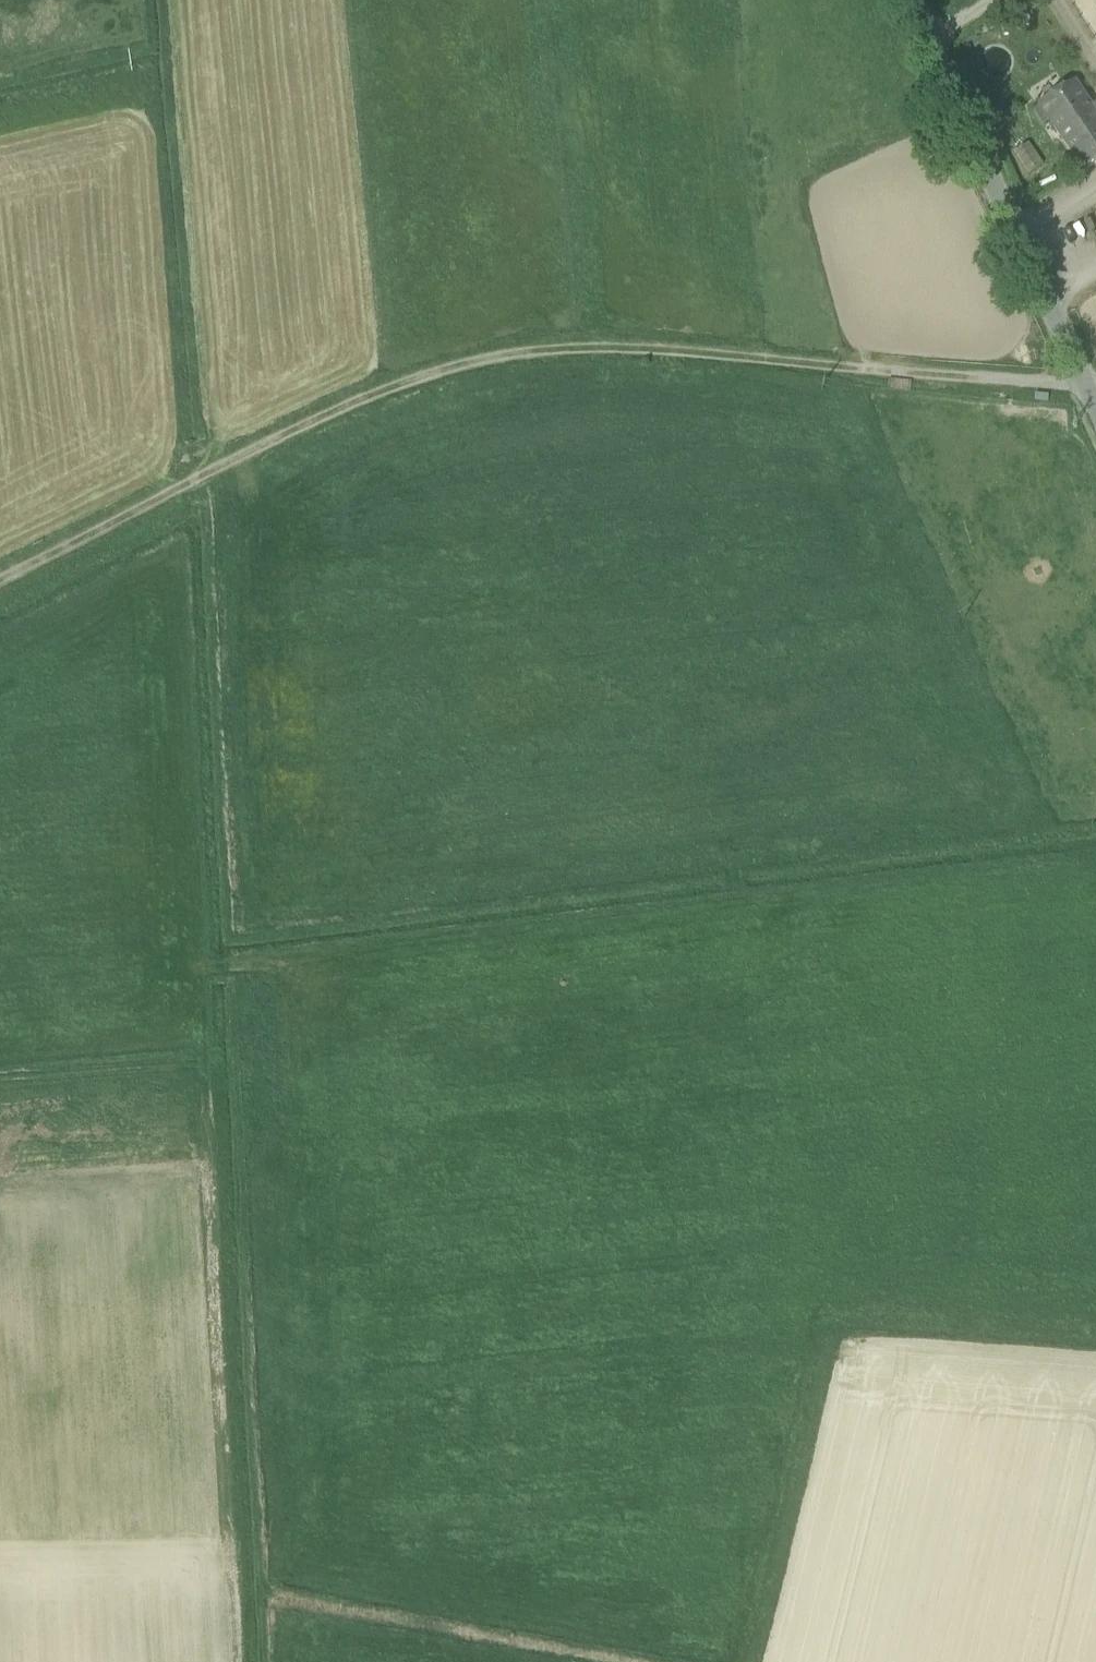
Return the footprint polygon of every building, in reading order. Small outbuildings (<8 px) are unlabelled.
[(1077,83),(1041,105),(1063,140),(1076,130),(1084,142),(1095,135),(1095,105),(1093,107),(1077,83)] [(1084,142),(1076,130),(1063,140),(1083,172),(1095,164),(1095,135),(1084,142)] [(1028,143),(1014,150),(1025,173),(1039,166),(1028,143)]
